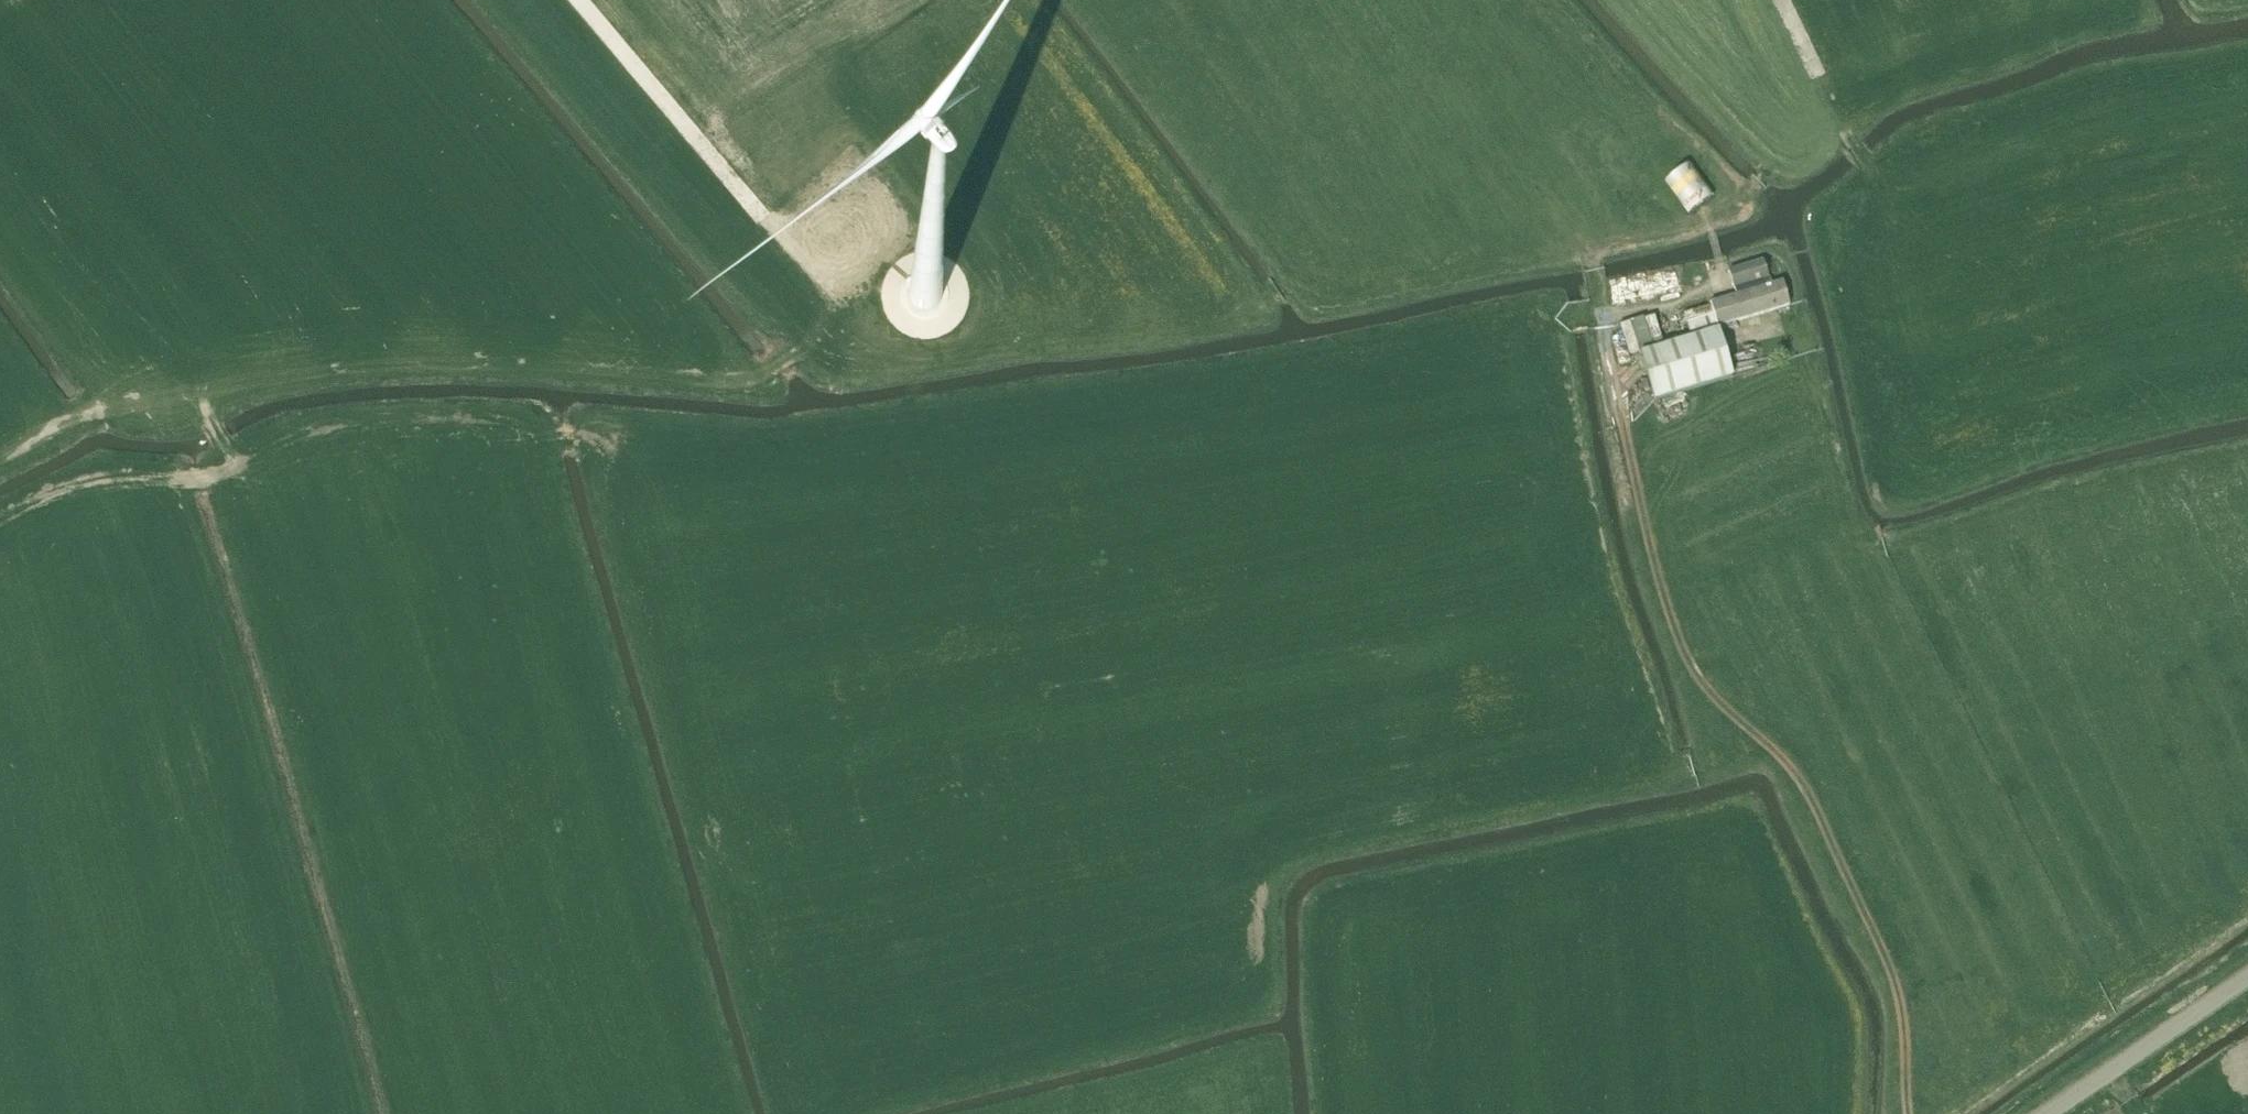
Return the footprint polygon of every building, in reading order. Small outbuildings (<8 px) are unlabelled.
[(1667,171),(1691,205),(1718,186),(1694,152),(1667,171)] [(1783,280),(1770,284),(1762,260),(1727,271),(1735,295),(1711,302),(1712,305),(1683,313),(1690,334),(1719,325),(1719,326),(1791,305),(1783,280)] [(925,278),(923,278),(920,279),(918,280),(916,281),(914,282),(912,284),(911,286),(910,288),(909,290),(908,293),(908,295),(908,297),(909,299),(910,302),(911,304),(913,306),(914,308),(916,309),(918,310),(920,311),(923,312),(925,312),(928,312),(930,311),(932,310),(934,310),(936,308),(937,307),(939,305),(940,303),(941,300),(942,298),(942,296),(942,293),(942,291),(941,288),(940,286),(938,284),(936,282),(935,281),(932,280),(930,279),(928,278),(925,278)] [(1655,401),(1732,377),(1718,331),(1663,347),(1654,317),(1644,321),(1643,318),(1619,326),(1629,357),(1641,354),(1655,401)]
